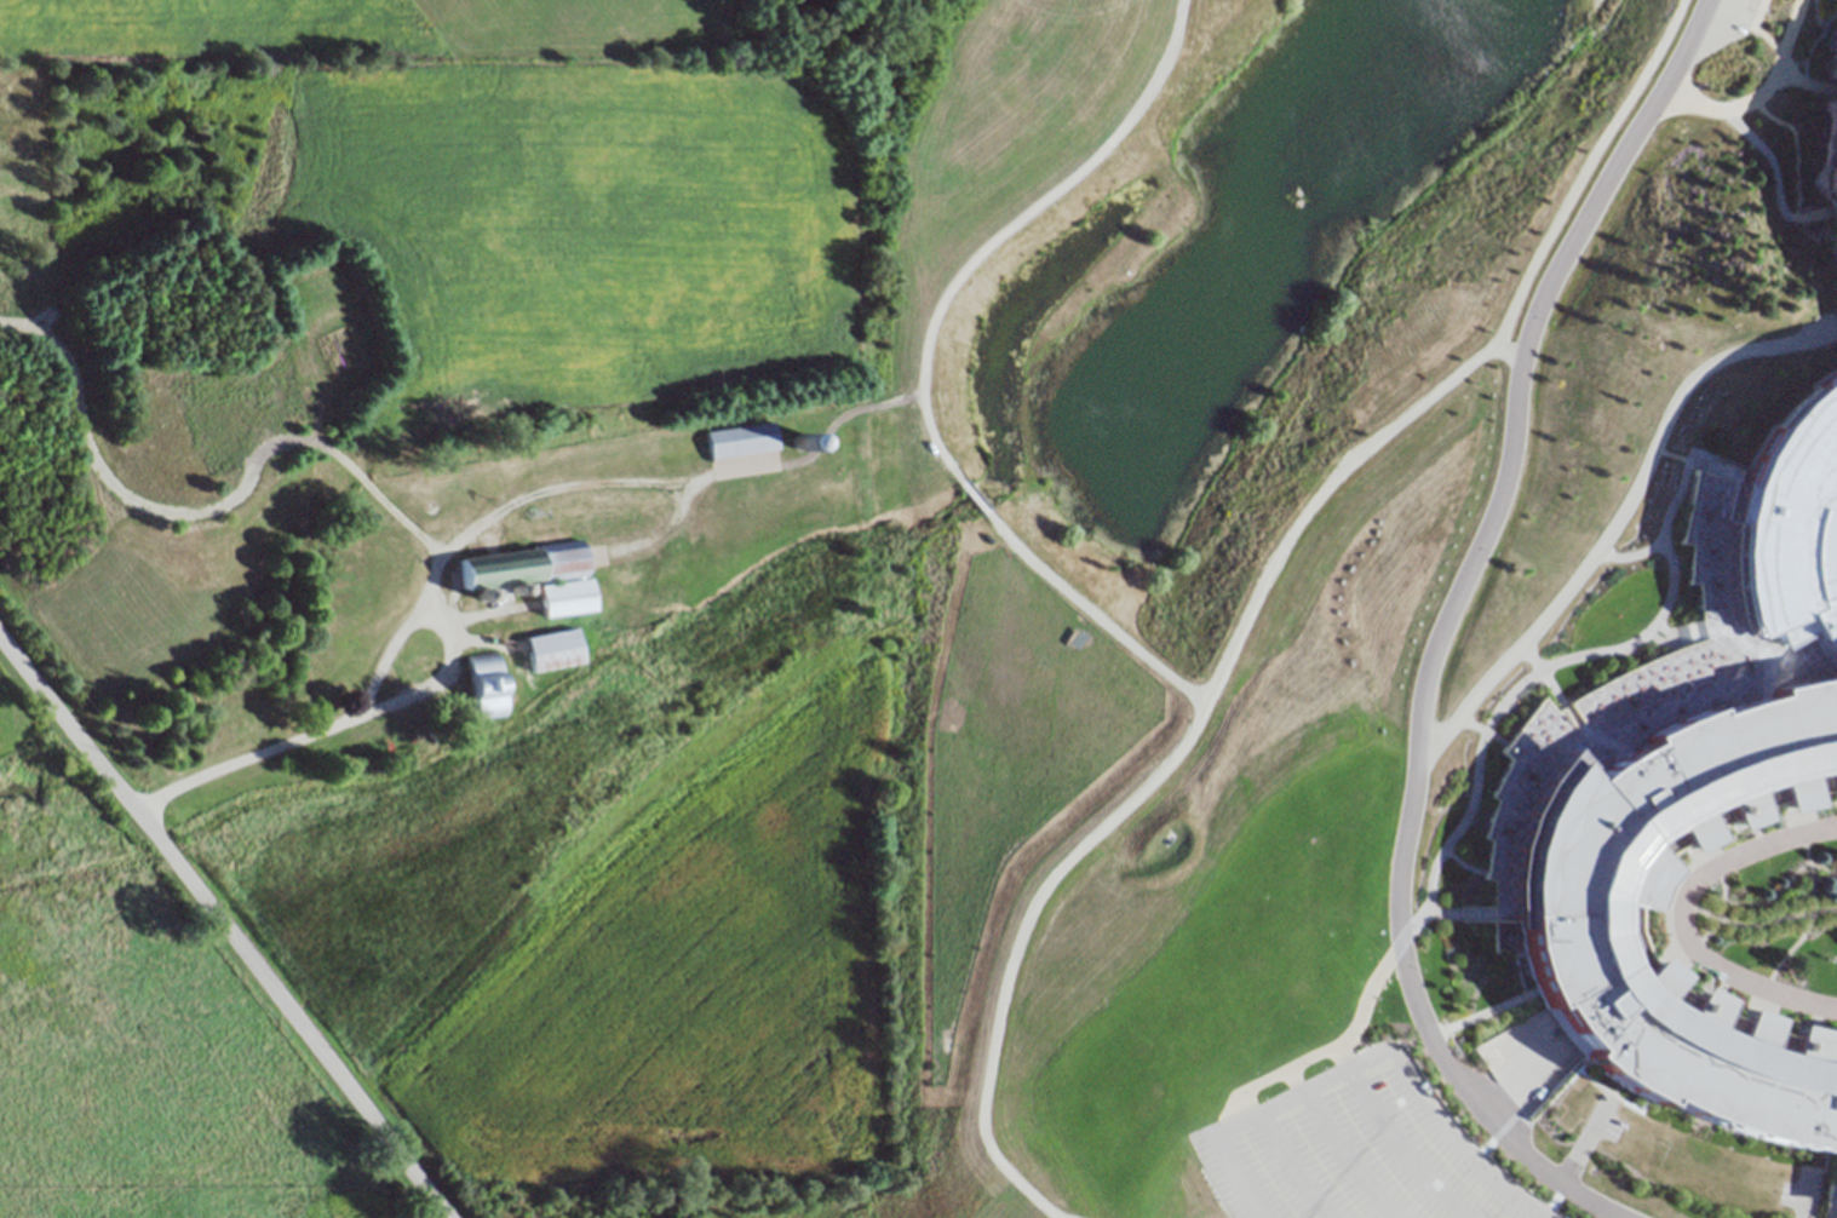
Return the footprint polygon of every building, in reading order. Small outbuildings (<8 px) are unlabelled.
[(1832,88),(1820,140),(1825,212),(1827,246),(1836,280),(1836,66),(1832,88)] [(1804,246),(1836,231),(1836,221),(1800,237),(1804,246)] [(1831,350),(1836,347),(1836,673),(1824,673),(1822,665),(1787,622),(1758,637),(1746,617),(1726,625),(1712,590),(1706,551),(1709,509),(1697,507),(1704,470),(1717,472),(1726,454),(1733,436),(1745,415),(1762,397),(1784,378),(1810,361),(1831,350)] [(704,437),(771,427),(776,455),(708,466),(704,437)] [(804,432),(800,431),(797,431),(793,432),(790,436),(788,439),(788,444),(791,448),(792,449),(796,452),(800,452),(802,452),(804,450),(806,448),(809,443),(809,439),(808,436),(804,432)] [(1835,1027),(1836,1027),(1836,1217),(1829,1217),(1832,1179),(1825,1179),(1827,1143),(1806,1138),(1733,1124),(1678,1103),(1654,1092),(1643,1097),(1602,1073),(1569,1046),(1532,996),(1515,956),(1509,919),(1489,917),(1488,877),(1481,875),(1486,835),(1477,834),(1489,795),(1485,792),(1504,754),(1493,745),(1533,693),(1545,706),(1566,693),(1595,674),(1636,654),(1693,633),(1683,576),(1672,575),(1671,535),(1661,536),(1675,460),(1704,470),(1697,507),(1709,509),(1706,551),(1712,590),(1726,625),(1746,617),(1758,637),(1787,622),(1822,665),(1824,673),(1836,673),(1836,792),(1822,793),(1822,783),(1803,787),(1806,795),(1772,804),(1770,797),(1753,802),(1755,809),(1722,821),(1721,815),(1704,822),(1706,829),(1676,844),(1672,837),(1653,850),(1666,868),(1653,886),(1648,904),(1628,902),(1630,930),(1640,953),(1647,948),(1672,970),(1664,978),(1681,989),(1688,978),(1717,994),(1712,1005),(1730,1012),(1734,1001),(1764,1011),(1762,1024),(1781,1029),(1784,1018),(1816,1024),(1815,1038),(1832,1039),(1835,1027)] [(529,579),(576,570),(572,541),(524,550),(529,579)] [(529,579),(524,550),(449,562),(454,591),(529,579)] [(581,585),(586,614),(535,622),(530,593),(581,585)] [(1480,645),(1486,650),(1509,624),(1503,619),(1480,645)] [(568,634),(574,668),(523,677),(518,643),(568,634)] [(493,660),(503,724),(471,728),(463,663),(493,660)] [(1469,1046),(1484,1081),(1496,1077),(1486,1054),(1515,1041),(1523,1059),(1530,1055),(1518,1025),(1469,1046)]
